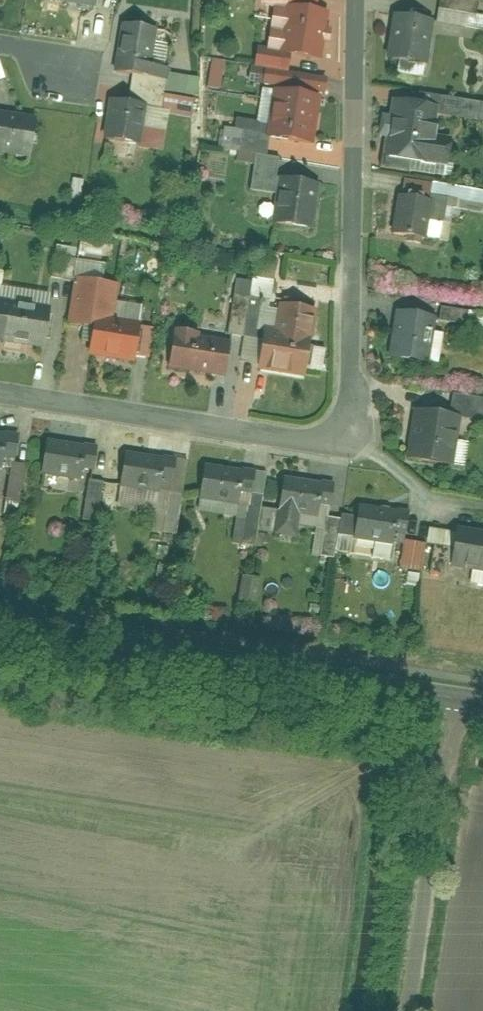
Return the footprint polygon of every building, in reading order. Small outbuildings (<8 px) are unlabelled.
[(48,0),(94,8),(95,0),(48,0)] [(481,0),(442,0),(441,28),(482,28),(482,16),(481,16),(481,0)] [(280,50),(280,52),(321,58),(323,42),(329,43),(331,30),(326,29),(329,10),(285,4),(284,8),(273,6),(269,30),(282,32),(281,34),(270,33),(268,48),(280,50)] [(437,20),(394,13),(386,58),(430,65),(437,20)] [(124,23),(115,72),(166,81),(168,68),(151,65),(157,29),(124,23)] [(225,89),(226,61),(213,60),(212,88),(225,89)] [(273,88),(265,139),(313,146),(321,96),(273,88)] [(138,147),(146,105),(109,98),(101,140),(138,147)] [(451,143),(437,141),(443,107),(391,98),(388,114),(381,112),(376,139),(384,141),(380,165),(446,176),(451,143)] [(28,159),(35,115),(0,110),(0,155),(28,159)] [(276,178),(269,224),(313,231),(320,184),(276,178)] [(389,235),(424,240),(430,201),(395,195),(389,235)] [(141,323),(112,319),(117,286),(74,279),(67,326),(90,329),(86,357),(135,365),(141,323)] [(42,349),(49,308),(0,300),(0,342),(42,349)] [(279,303),(274,329),(265,328),(258,370),(304,378),(316,310),(279,303)] [(471,325),(472,311),(444,308),(442,331),(444,332),(445,322),(471,325)] [(428,365),(436,318),(394,311),(386,358),(428,365)] [(166,371),(223,379),(228,342),(197,337),(198,334),(172,330),(166,371)] [(412,411),(404,460),(452,467),(460,418),(412,411)] [(45,440),(39,476),(80,483),(86,447),(45,440)] [(125,454),(119,488),(159,494),(161,483),(172,485),(176,459),(164,457),(164,460),(125,454)] [(203,466),(198,501),(238,506),(238,504),(249,506),(252,484),(241,482),(243,471),(203,466)] [(295,538),(298,518),(318,521),(319,510),(330,511),(333,486),(283,479),(274,535),(295,538)] [(102,517),(106,482),(92,481),(87,515),(102,517)] [(359,505),(354,540),(391,546),(393,534),(404,536),(408,511),(400,510),(400,512),(359,505)] [(450,568),(482,574),(482,534),(458,529),(450,568)] [(259,606),(264,580),(247,577),(242,603),(259,606)]
